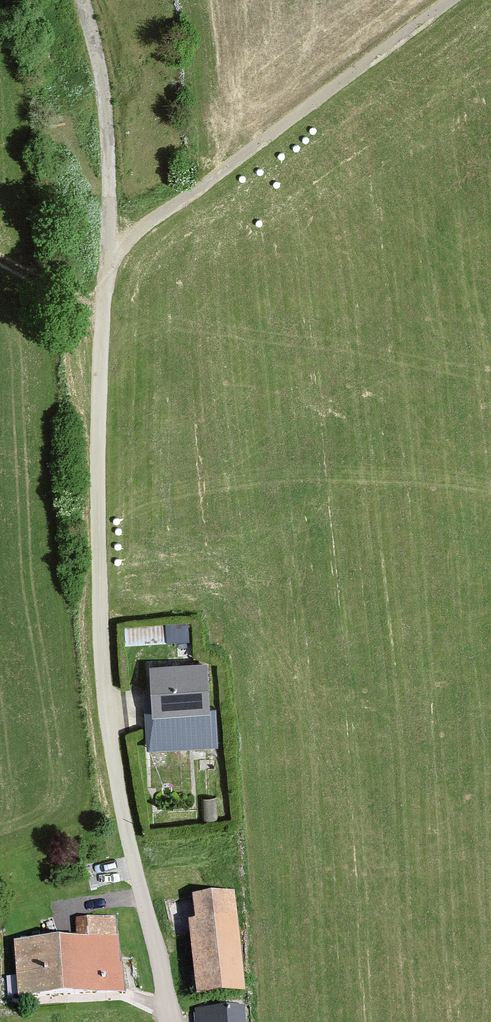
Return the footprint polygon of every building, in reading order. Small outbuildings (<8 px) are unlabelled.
[(158,638),(158,623),(128,624),(128,638),(158,638)] [(212,666),(153,669),(155,714),(148,714),(149,750),(184,748),(216,746),(212,666)] [(191,926),(199,995),(253,989),(245,922),(236,923),(233,895),(195,900),(198,926),(191,926)] [(118,937),(16,943),(20,1006),(121,999),(118,937)] [(196,1021),(247,1021),(246,1010),(195,1014),(196,1021)]
